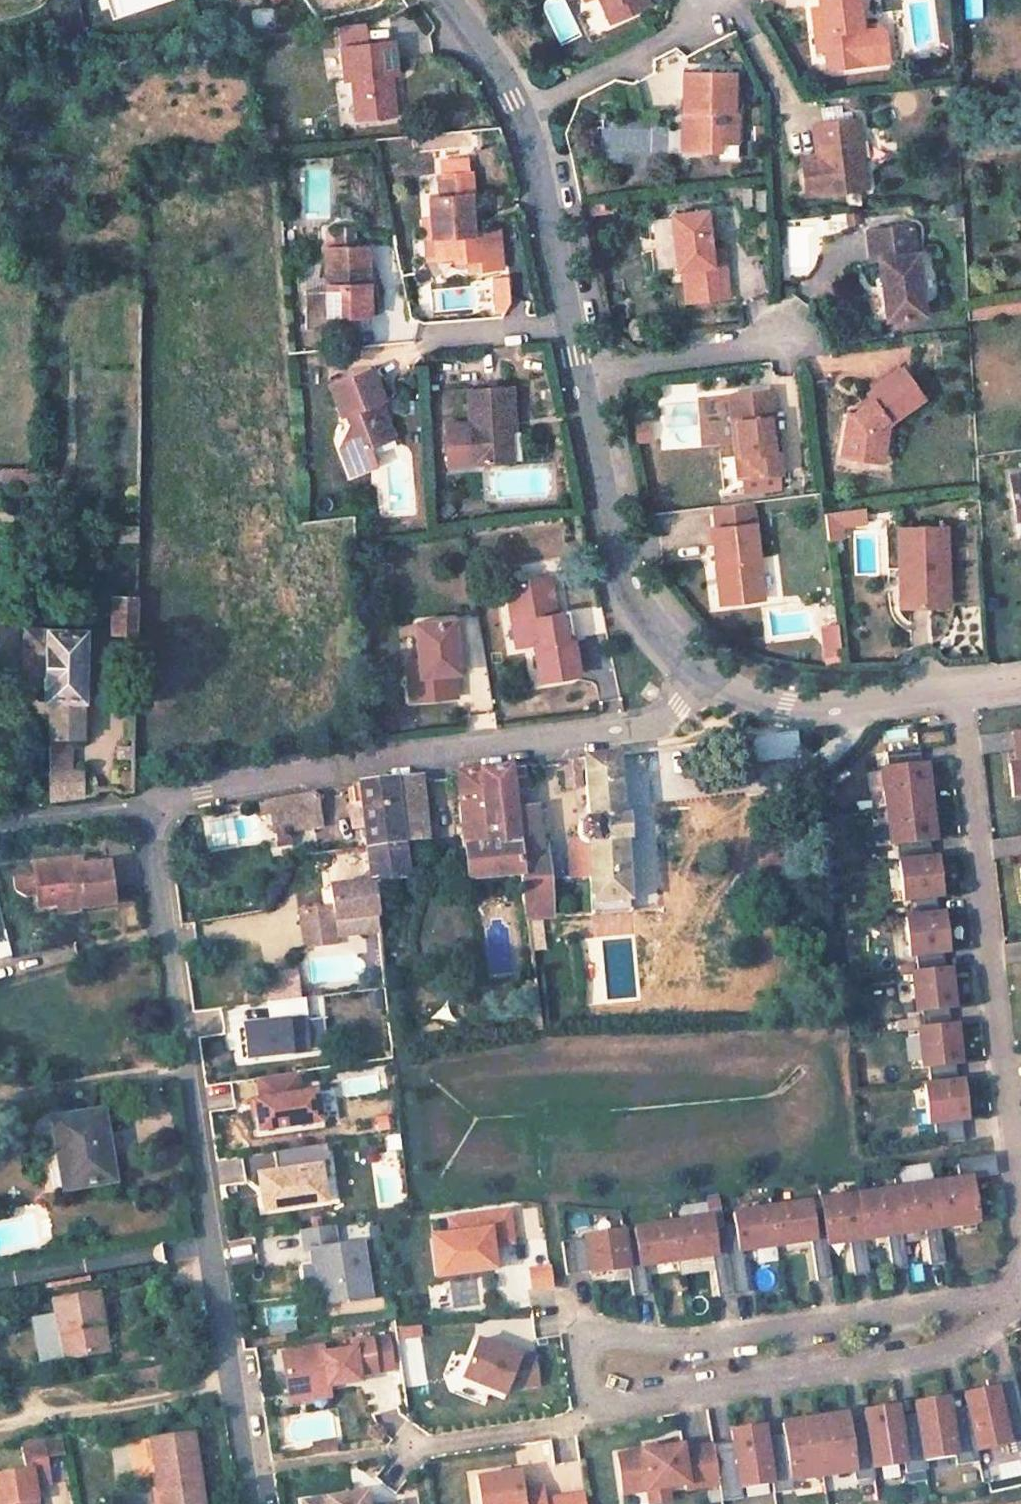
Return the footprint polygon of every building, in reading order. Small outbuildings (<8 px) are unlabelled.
[(603,7),(613,3),(618,14),(639,6),(637,0),(600,0),(603,7)] [(824,0),(819,8),(813,9),(816,31),(822,31),(828,68),(867,63),(865,50),(886,47),(884,30),(875,23),(860,25),(857,0),(824,0)] [(603,7),(608,19),(618,14),(613,3),(603,7)] [(825,49),(822,31),(816,31),(818,50),(825,49)] [(351,74),(353,94),(360,93),(363,114),(395,110),(391,79),(388,79),(387,70),(395,68),(392,37),(341,43),(344,75),(351,74)] [(886,47),(865,50),(867,63),(888,60),(886,47)] [(688,108),(688,150),(716,150),(716,140),(733,140),(733,108),(731,107),(731,68),(682,68),(682,108),(688,108)] [(363,114),(360,93),(353,94),(356,114),(363,114)] [(809,192),(868,183),(859,114),(823,119),(828,154),(818,155),(818,151),(803,153),(809,192)] [(828,154),(823,119),(814,120),(818,151),(818,155),(828,154)] [(733,140),(716,140),(716,150),(716,156),(732,157),(733,140)] [(437,216),(439,238),(445,238),(447,258),(460,257),(460,261),(472,260),(473,272),(504,269),(501,228),(481,229),(480,224),(476,224),(474,194),(479,194),(477,171),(475,172),(473,172),(472,163),(448,164),(448,174),(447,174),(446,174),(447,196),(436,196),(437,216)] [(671,215),(678,269),(684,268),(687,300),(729,294),(723,249),(712,250),(707,211),(671,215)] [(447,258),(445,238),(439,238),(437,216),(430,216),(434,260),(447,258)] [(878,252),(885,313),(925,307),(918,248),(914,248),(912,221),(867,226),(870,253),(878,252)] [(320,246),(325,313),(360,310),(357,280),(367,279),(364,242),(320,246)] [(507,312),(507,275),(492,276),(492,312),(507,312)] [(357,280),(360,310),(369,310),(367,279),(357,280)] [(871,402),(851,416),(848,416),(841,460),(874,465),(878,438),(885,439),(887,427),(924,400),(903,369),(866,396),(871,402)] [(332,418),(336,429),(329,442),(352,453),(355,445),(379,436),(368,407),(371,406),(360,375),(315,390),(326,420),(332,418)] [(733,418),(737,454),(734,454),(737,476),(779,472),(769,387),(727,392),(730,418),(733,418)] [(464,426),(467,466),(485,465),(495,452),(509,450),(508,425),(500,425),(500,419),(511,418),(508,388),(465,391),(467,426),(464,426)] [(699,405),(702,445),(729,442),(726,403),(699,405)] [(632,441),(648,439),(646,417),(630,419),(632,441)] [(352,453),(381,443),(379,436),(355,445),(352,453)] [(878,438),(874,465),(881,466),(885,439),(878,438)] [(495,452),(485,465),(509,463),(509,450),(495,452)] [(1010,486),(1015,527),(1020,527),(1020,484),(1010,486)] [(825,540),(843,536),(841,526),(864,521),(860,503),(819,512),(825,540)] [(762,600),(753,523),(711,528),(716,565),(723,565),(727,604),(762,600)] [(910,566),(911,606),(938,606),(937,586),(951,585),(949,527),(902,529),(903,566),(910,566)] [(727,604),(723,565),(716,565),(721,605),(727,604)] [(911,606),(910,566),(903,566),(904,606),(911,606)] [(531,648),(537,683),(575,676),(569,639),(562,640),(559,617),(553,618),(548,581),(511,587),(513,607),(520,605),(523,624),(517,624),(520,650),(531,648)] [(937,586),(938,606),(951,605),(951,585),(937,586)] [(506,587),(515,650),(520,650),(517,624),(523,624),(520,605),(513,607),(511,587),(506,587)] [(114,594),(113,631),(136,632),(137,595),(114,594)] [(559,617),(562,640),(569,639),(565,616),(559,617)] [(415,625),(419,662),(421,678),(410,678),(413,705),(457,700),(454,675),(461,673),(455,621),(415,625)] [(22,671),(44,672),(46,626),(24,625),(22,671)] [(68,736),(81,737),(84,629),(46,626),(44,672),(44,699),(48,699),(48,735),(68,736)] [(834,627),(819,628),(822,648),(837,646),(834,627)] [(410,678),(421,678),(419,662),(405,664),(407,679),(410,678)] [(1007,728),(1009,760),(1002,761),(1005,797),(1020,796),(1020,727),(1007,728)] [(50,772),(69,770),(68,736),(48,735),(50,772)] [(885,751),(887,767),(921,764),(919,747),(885,751)] [(592,898),(629,896),(625,837),(629,837),(628,811),(623,811),(619,750),(586,753),(591,817),(584,818),(582,821),(583,838),(587,841),(590,841),(592,898)] [(517,812),(510,762),(480,766),(489,846),(518,843),(521,870),(526,920),(541,918),(592,913),(592,898),(590,841),(587,841),(546,838),(542,809),(517,812)] [(887,767),(881,768),(886,806),(930,801),(926,763),(921,764),(887,767)] [(459,769),(469,876),(521,870),(518,843),(489,846),(480,766),(459,769)] [(82,798),(81,768),(69,770),(50,772),(51,801),(60,800),(82,798)] [(401,809),(427,806),(423,774),(398,777),(401,809)] [(398,777),(361,782),(369,844),(405,839),(404,837),(401,809),(398,777)] [(275,830),(322,823),(317,789),(259,798),(261,810),(272,808),(275,830)] [(930,801),(886,806),(890,844),(896,843),(929,839),(934,839),(930,801)] [(404,837),(429,835),(427,806),(401,809),(404,837)] [(369,844),(373,873),(407,868),(405,839),(369,844)] [(898,860),(931,857),(929,839),(896,843),(898,860)] [(931,857),(898,860),(903,899),(908,898),(935,895),(941,895),(936,856),(931,857)] [(74,858),(29,865),(14,866),(10,872),(13,892),(19,896),(34,894),(35,902),(63,899),(61,892),(75,891),(77,901),(115,896),(109,857),(75,861),(74,858)] [(373,873),(327,879),(330,902),(297,907),(302,940),(335,935),(335,931),(332,913),(378,906),(373,873)] [(935,895),(908,898),(910,916),(937,913),(935,895)] [(629,911),(629,896),(592,898),(592,913),(629,911)] [(332,913),(335,931),(380,925),(378,906),(332,913)] [(910,916),(904,916),(909,955),(915,954),(942,951),(947,951),(942,912),(937,913),(910,916)] [(544,943),(541,918),(526,920),(529,945),(544,943)] [(942,951),(915,954),(917,972),(944,969),(942,951)] [(364,968),(379,969),(379,952),(364,952),(364,968)] [(917,972),(911,972),(915,1011),(921,1010),(948,1007),(953,1006),(949,968),(944,969),(917,972)] [(307,995),(269,1000),(272,1020),(246,1024),(250,1056),(312,1047),(308,1016),(310,1016),(307,995)] [(422,1015),(433,1031),(450,1019),(439,1003),(422,1015)] [(948,1007),(921,1010),(923,1027),(950,1024),(948,1007)] [(923,1027),(917,1028),(921,1067),(927,1066),(954,1063),(959,1062),(955,1024),(950,1024),(923,1027)] [(954,1063),(927,1066),(929,1083),(956,1080),(954,1063)] [(298,1072),(259,1078),(262,1100),(256,1100),(261,1130),(321,1121),(317,1092),(301,1094),(298,1072)] [(929,1083),(923,1084),(927,1123),(933,1122),(960,1119),(965,1118),(961,1080),(956,1080),(929,1083)] [(102,1109),(53,1116),(62,1186),(109,1179),(102,1109)] [(960,1119),(933,1122),(936,1144),(963,1140),(960,1119)] [(328,1143),(274,1151),(277,1173),(260,1175),(265,1209),(325,1200),(320,1167),(331,1166),(328,1143)] [(994,1153),(957,1159),(960,1178),(970,1177),(997,1173),(994,1153)] [(960,1178),(933,1183),(940,1226),(977,1220),(970,1177),(960,1178)] [(933,1183),(895,1188),(902,1232),(925,1228),(930,1263),(945,1261),(940,1226),(933,1183)] [(895,1188),(857,1193),(864,1238),(887,1234),(892,1269),(907,1267),(902,1232),(895,1188)] [(821,1200),(823,1211),(827,1243),(850,1240),(855,1274),(870,1272),(864,1238),(857,1193),(821,1200)] [(809,1202),(771,1208),(777,1245),(811,1240),(815,1239),(811,1213),(809,1202)] [(771,1208),(733,1213),(735,1225),(739,1251),(742,1250),(777,1245),(771,1208)] [(823,1211),(811,1213),(815,1239),(811,1240),(817,1280),(832,1278),(827,1243),(823,1211)] [(482,1233),(455,1237),(460,1276),(500,1271),(497,1247),(517,1244),(513,1213),(480,1218),(482,1233)] [(710,1217),(672,1223),(678,1260),(713,1255),(716,1254),(712,1228),(710,1217)] [(672,1223),(634,1229),(636,1240),(640,1266),(642,1266),(678,1260),(672,1223)] [(735,1225),(712,1228),(716,1254),(713,1255),(719,1295),(749,1291),(742,1250),(739,1251),(735,1225)] [(333,1227),(301,1231),(304,1252),(309,1251),(314,1251),(315,1264),(321,1305),(369,1299),(362,1243),(335,1247),(333,1227)] [(585,1236),(585,1239),(590,1272),(590,1274),(627,1268),(629,1268),(625,1242),(623,1230),(585,1236)] [(585,1239),(561,1243),(566,1276),(590,1272),(585,1239)] [(636,1240),(625,1242),(629,1268),(627,1268),(631,1296),(646,1294),(642,1266),(640,1266),(636,1240)] [(530,1290),(553,1284),(547,1262),(524,1268),(530,1290)] [(450,1309),(484,1306),(481,1275),(447,1278),(450,1309)] [(100,1312),(96,1285),(49,1293),(50,1307),(28,1310),(35,1354),(58,1350),(58,1351),(95,1346),(90,1314),(100,1312)] [(106,1344),(100,1312),(90,1314),(95,1346),(106,1344)] [(323,1347),(282,1353),(288,1391),(328,1385),(359,1381),(358,1374),(392,1369),(388,1337),(353,1342),(354,1349),(324,1353),(323,1347)] [(518,1357),(476,1340),(461,1377),(502,1394),(505,1387),(537,1382),(533,1355),(518,1357)] [(994,1379),(995,1388),(1020,1384),(1020,1375),(994,1379)] [(965,1392),(968,1404),(969,1412),(977,1451),(1009,1446),(1007,1433),(1020,1431),(1020,1384),(995,1388),(965,1392)] [(328,1385),(288,1391),(289,1402),(330,1396),(328,1385)] [(947,1397),(915,1402),(917,1412),(918,1420),(923,1459),(954,1454),(956,1464),(979,1460),(977,1451),(969,1412),(950,1415),(949,1407),(947,1397)] [(968,1404),(949,1407),(950,1415),(969,1412),(968,1404)] [(866,1420),(867,1428),(873,1467),(904,1462),(905,1472),(925,1469),(923,1459),(918,1420),(900,1423),(899,1415),(897,1405),(865,1410),(866,1420)] [(917,1412),(899,1415),(900,1423),(918,1420),(917,1412)] [(846,1413),(814,1418),(822,1475),(853,1470),(855,1480),(874,1477),(873,1467),(867,1428),(849,1431),(848,1423),(846,1413)] [(785,1441),(766,1444),(771,1483),(773,1493),(793,1490),(791,1480),(822,1475),(814,1418),(782,1423),(784,1433),(785,1441)] [(866,1420),(848,1423),(849,1431),(867,1428),(866,1420)] [(734,1449),(714,1452),(718,1484),(721,1501),(742,1498),(740,1488),(771,1483),(766,1444),(765,1436),(764,1426),(732,1431),(733,1441),(734,1449)] [(151,1437),(159,1488),(164,1488),(167,1503),(205,1503),(193,1431),(151,1437)] [(33,1484),(44,1482),(37,1433),(9,1438),(13,1465),(0,1467),(0,1503),(36,1503),(33,1484)] [(784,1433),(765,1436),(766,1444),(785,1441),(784,1433)] [(733,1441),(712,1444),(714,1452),(734,1449),(733,1441)] [(646,1450),(617,1455),(622,1493),(647,1490),(667,1487),(686,1484),(687,1489),(718,1484),(714,1452),(712,1444),(682,1449),(681,1445),(665,1448),(654,1449),(653,1444),(646,1445),(646,1450)] [(473,1481),(477,1503),(584,1503),(582,1493),(542,1500),(540,1488),(518,1492),(515,1474),(473,1481)] [(647,1490),(649,1503),(652,1503),(669,1502),(667,1487),(647,1490)] [(157,1503),(167,1503),(164,1488),(159,1488),(155,1489),(157,1503)] [(302,1497),(303,1503),(401,1503),(400,1496),(366,1501),(364,1488),(302,1497)] [(52,1494),(42,1495),(43,1503),(54,1503),(52,1494)]
